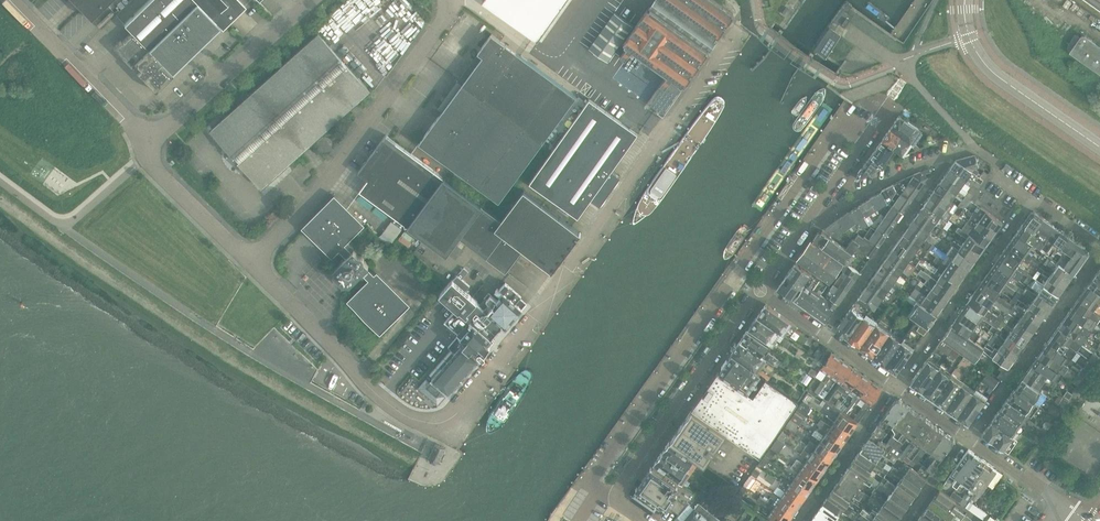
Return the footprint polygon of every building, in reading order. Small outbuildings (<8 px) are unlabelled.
[(90,19),(110,0),(72,0),(90,19)] [(228,23),(245,6),(240,0),(149,0),(124,25),(132,33),(122,42),(121,41),(113,48),(155,91),(173,74),(171,73),(219,26),(222,28),(228,23)] [(482,1),(510,20),(520,6),(511,0),(483,0),(482,1)] [(520,6),(548,26),(558,12),(540,0),(525,0),(520,6)] [(558,12),(566,0),(540,0),(558,12)] [(717,38),(718,39),(725,29),(724,27),(725,26),(727,27),(734,17),(732,16),(733,14),(713,0),(654,0),(649,7),(650,8),(649,10),(647,9),(623,43),(625,44),(624,46),(627,47),(620,57),(625,60),(632,51),(667,76),(646,106),(661,116),(679,88),(670,82),(672,79),(682,87),(683,85),(685,86),(692,76),(690,75),(691,73),(693,74),(700,64),(699,63),(700,61),(701,63),(709,52),(707,51),(717,38)] [(520,6),(510,20),(533,37),(538,40),(548,26),(520,6)] [(633,25),(614,12),(589,48),(607,61),(633,25)] [(826,56),(840,36),(840,35),(840,34),(831,28),(830,28),(829,28),(815,48),(815,49),(816,50),(825,57),(826,56)] [(780,30),(769,45),(772,48),(783,32),(780,30)] [(287,165),(354,105),(370,90),(319,33),(247,97),(250,100),(246,103),(244,101),(215,128),(236,152),(238,150),(245,158),(243,160),(265,183),(283,167),(281,165),(284,162),(287,165)] [(499,202),(577,96),(491,34),(478,52),(483,56),(447,105),(443,105),(440,109),(443,110),(419,143),(499,202)] [(1068,47),(1068,49),(1069,50),(1070,51),(1069,52),(1099,73),(1099,46),(1086,36),(1085,35),(1084,35),(1082,35),(1081,36),(1080,36),(1080,37),(1075,34),(1068,44),(1068,45),(1068,47)] [(811,51),(799,67),(803,70),(814,54),(811,51)] [(612,170),(638,133),(618,119),(589,99),(530,183),(578,217),(591,199),(600,206),(621,176),(612,170)] [(891,128),(911,142),(919,129),(899,115),(891,128)] [(882,140),(894,148),(902,154),(911,142),(891,128),(882,140)] [(501,220),(444,177),(386,135),(376,148),(359,172),(367,177),(357,189),(405,224),(405,226),(408,226),(447,255),(460,237),(506,271),(522,249),(552,272),(581,234),(524,190),(501,220)] [(937,142),(929,136),(925,142),(929,145),(937,142)] [(882,140),(871,155),(883,163),(886,160),(891,152),(894,148),(882,140)] [(859,172),(856,178),(857,179),(881,166),(883,163),(871,155),(862,168),(859,172)] [(979,177),(984,180),(988,174),(983,170),(980,175),(977,173),(978,172),(973,170),(974,169),(979,167),(975,155),(956,160),(976,175),(979,177)] [(950,168),(979,188),(981,184),(973,179),(976,175),(956,160),(950,168)] [(909,181),(919,188),(928,177),(927,177),(933,169),(931,168),(914,174),(909,181)] [(945,175),(973,195),(979,188),(950,168),(945,175)] [(882,189),(881,192),(888,203),(889,201),(897,190),(903,183),(908,184),(909,181),(914,174),(894,183),(882,189)] [(966,196),(970,199),(973,195),(945,175),(940,182),(956,193),(963,199),(966,196)] [(903,183),(897,190),(901,193),(911,200),(919,188),(909,181),(908,184),(903,183)] [(935,190),(950,201),(956,193),(940,182),(935,190)] [(897,190),(889,201),(893,204),(903,211),(911,200),(901,193),(897,190)] [(930,197),(945,208),(950,201),(935,190),(930,197)] [(881,192),(870,198),(878,210),(875,212),(877,214),(879,216),(880,215),(881,213),(888,203),(881,192)] [(960,204),(964,207),(970,199),(966,196),(963,199),(960,204)] [(924,205),(948,221),(953,214),(945,208),(930,197),(924,205)] [(343,243),(361,225),(335,198),(305,228),(332,254),(338,248),(346,257),(352,252),(343,243)] [(870,198),(859,205),(866,216),(865,217),(870,224),(876,220),(879,216),(877,214),(875,212),(878,210),(870,198)] [(888,203),(881,213),(885,216),(895,223),(903,211),(893,204),(889,201),(888,203)] [(954,212),(959,215),(964,207),(960,204),(954,212)] [(859,205),(848,211),(856,222),(855,223),(859,230),(864,227),(870,224),(865,217),(866,216),(859,205)] [(919,212),(943,229),(943,228),(946,224),(947,223),(948,221),(924,205),(919,212)] [(973,214),(996,231),(1002,222),(988,212),(981,207),(977,212),(975,210),(973,213),(973,214)] [(848,211),(837,219),(850,237),(854,233),(858,231),(859,230),(855,223),(856,222),(848,211)] [(1023,224),(1033,231),(1042,218),(1034,211),(1034,212),(1031,212),(1023,224)] [(914,219),(937,236),(938,235),(943,229),(919,212),(914,219)] [(876,220),(870,224),(871,225),(876,229),(877,227),(887,234),(888,233),(895,223),(885,216),(881,213),(880,215),(879,216),(876,220)] [(967,222),(991,238),(996,231),(973,214),(967,222)] [(1037,237),(1042,240),(1053,225),(1042,218),(1033,231),(1032,233),(1037,237)] [(837,219),(824,229),(836,236),(843,242),(850,237),(837,219)] [(909,227),(932,243),(937,236),(914,219),(909,227)] [(962,229),(986,246),(991,238),(967,222),(962,229)] [(1032,244),(1040,250),(1046,243),(1042,240),(1037,237),(1032,233),(1033,231),(1023,224),(1016,233),(1032,244)] [(865,235),(879,245),(887,234),(877,227),(876,229),(871,225),(865,235)] [(1043,252),(1045,254),(1061,231),(1053,225),(1042,240),(1046,243),(1040,250),(1043,252)] [(903,234),(927,251),(932,243),(909,227),(903,234)] [(964,242),(980,254),(986,246),(962,229),(959,227),(956,230),(967,238),(964,242)] [(818,232),(813,239),(814,240),(846,262),(857,247),(860,243),(855,239),(853,238),(846,247),(822,230),(821,231),(824,233),(823,235),(820,233),(818,232)] [(1048,256),(1050,257),(1055,250),(1058,252),(1069,237),(1061,231),(1045,254),(1048,256)] [(1011,241),(1043,263),(1048,256),(1045,254),(1043,252),(1041,255),(1030,248),(1032,244),(1016,233),(1011,241)] [(859,234),(855,239),(860,243),(857,247),(871,257),(879,245),(865,235),(864,237),(859,234)] [(898,241),(922,258),(926,252),(927,251),(903,234),(898,241)] [(932,243),(937,246),(942,238),(938,235),(937,236),(932,243)] [(1063,255),(1069,260),(1080,244),(1069,237),(1058,252),(1063,255)] [(797,260),(830,282),(843,263),(811,240),(797,260)] [(893,249),(917,265),(922,258),(898,241),(893,249)] [(951,245),(975,261),(980,254),(964,242),(962,246),(954,241),(951,245)] [(1032,261),(1040,267),(1043,263),(1011,241),(1005,248),(1022,260),(1022,259),(1028,263),(1028,262),(1029,263),(1032,261)] [(1058,263),(1074,274),(1089,253),(1088,251),(1088,250),(1080,244),(1069,260),(1063,255),(1058,263)] [(947,253),(969,269),(975,261),(951,245),(946,252),(947,253)] [(1024,273),(1027,275),(1029,272),(1019,264),(1022,260),(1005,248),(1000,256),(1024,273)] [(888,256),(911,273),(917,265),(893,249),(888,256)] [(350,284),(361,273),(367,267),(368,266),(369,265),(364,260),(364,259),(364,257),(363,256),(362,255),(360,255),(359,255),(354,250),(352,252),(346,257),(335,269),(335,270),(335,274),(335,275),(336,276),(334,278),(341,285),(343,283),(344,284),(345,283),(350,284)] [(936,257),(964,277),(969,269),(947,253),(944,257),(938,252),(935,256),(936,257)] [(901,271),(909,276),(911,273),(888,256),(883,264),(899,275),(901,271)] [(1011,275),(1019,281),(1022,275),(1023,276),(1024,273),(1000,256),(995,264),(1011,275)] [(1043,263),(1069,281),(1074,274),(1058,263),(1056,262),(1055,264),(1056,265),(1055,267),(1054,266),(1049,262),(1052,258),(1050,257),(1048,256),(1043,263)] [(937,269),(959,284),(964,277),(936,257),(934,261),(940,265),(937,269)] [(834,283),(847,292),(860,273),(846,262),(841,269),(843,270),(834,283)] [(777,288),(792,298),(803,282),(805,284),(807,285),(811,279),(814,275),(795,263),(777,288)] [(1048,277),(1064,289),(1069,281),(1043,263),(1040,267),(1044,270),(1050,274),(1048,277)] [(877,271),(894,282),(899,275),(883,264),(877,271)] [(989,271),(1013,288),(1015,286),(1016,284),(1014,283),(1008,279),(1011,275),(995,264),(989,271)] [(408,302),(375,269),(372,272),(367,267),(361,273),(366,278),(345,300),(378,332),(408,302)] [(923,271),(953,292),(959,284),(937,269),(935,273),(926,267),(923,271)] [(426,378),(418,388),(437,405),(438,405),(446,395),(444,394),(446,391),(449,394),(480,358),(478,356),(480,353),(483,355),(491,346),(487,343),(492,338),(502,326),(506,329),(523,309),(522,309),(526,304),(520,299),(521,297),(505,283),(503,285),(501,287),(500,286),(497,289),(496,291),(501,295),(497,300),(489,293),(484,298),(485,299),(480,305),(477,302),(478,302),(465,291),(470,286),(462,279),(468,272),(464,268),(453,280),(453,279),(452,280),(440,294),(448,302),(456,309),(445,322),(451,328),(459,335),(448,347),(455,353),(432,379),(434,381),(432,383),(426,378)] [(926,284),(948,300),(953,292),(923,271),(921,269),(918,273),(929,280),(926,284)] [(872,278),(888,290),(894,282),(877,271),(872,278)] [(1002,287),(1012,295),(1016,290),(1013,288),(989,271),(984,279),(1000,291),(1002,287)] [(794,299),(802,305),(820,280),(814,275),(811,279),(813,280),(809,286),(807,285),(805,284),(794,299)] [(1095,275),(1089,284),(1099,293),(1099,278),(1095,275)] [(1042,285),(1059,296),(1064,289),(1048,277),(1042,285)] [(867,286),(883,297),(888,290),(872,278),(867,286)] [(984,279),(978,287),(1011,309),(1013,306),(1015,303),(1016,302),(1012,299),(1009,302),(1003,298),(1002,298),(997,295),(1000,291),(984,279)] [(1036,291),(1054,303),(1059,296),(1042,285),(1035,279),(1030,287),(1036,291)] [(802,305),(810,311),(821,295),(816,291),(823,282),(820,280),(802,305)] [(915,288),(943,307),(948,300),(926,284),(920,280),(915,288)] [(830,298),(838,303),(847,292),(834,283),(830,289),(832,294),(830,298)] [(1099,303),(1099,293),(1089,284),(1088,284),(1083,292),(1099,303)] [(869,307),(874,310),(883,297),(867,286),(860,295),(869,301),(866,305),(869,307)] [(997,306),(1008,313),(1011,309),(978,287),(973,294),(989,306),(992,303),(997,306)] [(1032,299),(1049,311),(1054,303),(1036,291),(1035,293),(1026,287),(1022,292),(1032,299)] [(909,295),(937,315),(943,307),(915,288),(909,295)] [(1099,314),(1099,303),(1083,292),(1078,299),(1099,314)] [(907,313),(915,319),(928,328),(937,315),(909,295),(908,294),(905,298),(914,304),(907,313)] [(968,302),(1000,325),(1002,321),(1005,317),(1000,313),(998,317),(987,310),(989,306),(973,294),(968,302)] [(810,311),(825,322),(838,303),(830,298),(826,295),(825,297),(821,295),(810,311)] [(858,299),(866,305),(869,301),(860,295),(858,299)] [(838,331),(848,338),(866,313),(869,307),(866,305),(858,299),(837,328),(838,331)] [(1032,299),(1027,306),(1044,318),(1049,311),(1032,299)] [(1097,323),(1099,319),(1099,314),(1078,299),(1073,306),(1097,323)] [(990,329),(994,332),(997,328),(1000,325),(968,302),(962,310),(979,321),(982,317),(993,325),(990,329)] [(1015,303),(1013,306),(1039,325),(1044,318),(1027,306),(1025,304),(1022,308),(1015,303)] [(761,311),(758,316),(785,335),(789,338),(794,330),(797,326),(766,304),(761,311)] [(1018,321),(1034,332),(1039,325),(1013,306),(1011,309),(1008,313),(1007,314),(1014,318),(1018,321)] [(1068,313),(1092,330),(1097,323),(1073,306),(1068,313)] [(981,334),(989,340),(992,335),(994,332),(990,329),(987,333),(976,325),(979,321),(962,310),(957,317),(981,334)] [(848,338),(860,346),(878,321),(866,313),(848,338)] [(1063,320),(1087,337),(1092,330),(1068,313),(1063,320)] [(1004,319),(1002,321),(1029,339),(1034,332),(1018,321),(1014,326),(1013,324),(1011,323),(1014,318),(1007,314),(1005,317),(1004,319)] [(758,316),(749,329),(773,346),(777,339),(781,341),(785,335),(758,316)] [(951,325),(975,342),(981,334),(957,317),(951,325)] [(884,364),(895,371),(898,371),(928,328),(915,319),(902,338),(884,364)] [(1058,328),(1082,345),(1087,337),(1063,320),(1058,328)] [(860,346),(873,356),(891,330),(878,321),(860,346)] [(1000,325),(997,328),(1001,330),(1003,327),(1010,331),(1007,335),(1024,346),(1029,339),(1002,321),(1000,325)] [(964,353),(973,360),(982,347),(975,342),(951,325),(943,338),(954,346),(959,350),(964,353)] [(994,332),(992,335),(998,339),(1002,342),(1019,353),(1024,346),(1007,335),(1005,338),(1004,337),(1001,335),(1003,332),(1001,330),(997,328),(994,332)] [(1053,335),(1077,352),(1082,345),(1058,328),(1053,335)] [(766,359),(774,365),(779,359),(768,352),(766,355),(764,354),(765,352),(763,350),(767,343),(748,330),(740,341),(766,359)] [(873,356),(884,364),(902,338),(891,330),(873,356)] [(998,350),(1013,361),(1019,353),(1002,342),(992,335),(989,340),(987,343),(992,346),(995,342),(999,345),(1002,345),(998,350)] [(1048,342),(1072,359),(1077,352),(1053,335),(1048,342)] [(942,350),(948,354),(950,351),(954,346),(943,338),(934,350),(939,354),(942,350)] [(758,371),(766,359),(740,341),(731,353),(732,354),(757,372),(758,371)] [(1043,349),(1067,366),(1072,359),(1048,342),(1043,349)] [(982,350),(1008,368),(1013,361),(998,350),(997,350),(995,348),(992,351),(985,346),(982,350)] [(820,360),(821,361),(824,363),(832,353),(832,352),(828,348),(820,360)] [(1061,369),(1065,372),(1069,367),(1067,366),(1043,349),(1038,357),(1059,372),(1061,369)] [(912,384),(922,391),(939,368),(935,365),(942,356),(939,354),(934,350),(912,381),(912,384)] [(826,384),(831,377),(843,360),(839,357),(839,356),(834,353),(833,354),(832,353),(824,363),(820,370),(818,372),(815,376),(826,384)] [(1089,360),(1094,364),(1099,356),(1094,353),(1088,360),(1089,360)] [(720,372),(748,392),(761,373),(758,371),(757,372),(732,354),(728,360),(726,359),(722,365),(724,367),(720,372)] [(1055,379),(1058,381),(1063,374),(1059,372),(1038,357),(1033,363),(1055,379)] [(827,392),(833,396),(838,389),(853,367),(849,364),(849,363),(844,360),(843,361),(843,360),(831,377),(835,381),(827,392)] [(1084,367),(1089,371),(1094,364),(1089,360),(1084,367)] [(1028,371),(1049,386),(1055,379),(1033,363),(1028,371)] [(846,398),(849,394),(862,374),(859,372),(859,371),(854,367),(853,368),(853,367),(838,389),(843,393),(841,394),(846,398)] [(1085,377),(1089,371),(1083,367),(1079,373),(1085,377)] [(922,391),(934,399),(950,376),(939,368),(922,391)] [(1040,391),(1044,394),(1049,386),(1028,371),(1022,378),(1040,391)] [(726,434),(759,457),(798,403),(765,380),(753,396),(748,392),(720,372),(718,372),(708,387),(709,388),(704,395),(703,394),(692,410),(726,434)] [(981,381),(993,389),(999,381),(987,372),(981,381)] [(845,412),(848,415),(857,403),(872,381),(868,379),(869,378),(864,374),(863,375),(862,374),(849,394),(854,397),(851,402),(852,402),(845,412)] [(934,399),(945,407),(962,384),(950,376),(934,399)] [(1032,402),(1037,405),(1041,400),(1036,396),(1040,391),(1022,378),(1015,389),(1032,402)] [(853,419),(858,422),(882,388),(878,386),(879,385),(874,381),(873,382),(872,381),(857,403),(862,407),(853,419)] [(945,407),(956,416),(973,392),(962,384),(945,407)] [(1025,412),(1030,415),(1033,410),(1037,405),(1032,402),(1015,389),(1007,399),(1025,412)] [(1064,396),(1068,400),(1073,393),(1067,390),(1063,396),(1064,396)] [(809,404),(814,396),(808,392),(803,400),(809,404)] [(956,416),(968,424),(985,401),(973,392),(956,416)] [(1058,404),(1063,407),(1068,400),(1064,396),(1058,404)] [(881,441),(892,425),(907,405),(899,399),(896,399),(869,437),(879,444),(881,441)] [(1017,423),(1022,426),(1024,423),(1020,420),(1025,412),(1007,399),(999,410),(1017,423)] [(834,422),(850,433),(857,424),(826,402),(823,406),(838,417),(834,422)] [(1054,403),(1049,410),(1056,416),(1061,409),(1054,403)] [(888,451),(893,444),(916,412),(907,405),(892,425),(897,429),(889,440),(889,441),(886,444),(881,441),(879,444),(888,451)] [(698,461),(704,465),(726,434),(692,410),(670,441),(698,461)] [(991,421),(1014,437),(1017,434),(1012,431),(1017,423),(999,410),(991,421)] [(893,444),(899,447),(907,436),(911,439),(926,418),(916,412),(893,444)] [(907,454),(912,457),(935,425),(926,418),(911,439),(916,442),(907,454)] [(821,419),(817,424),(820,426),(844,443),(850,433),(834,422),(831,426),(821,419)] [(982,434),(1008,453),(1018,440),(1014,437),(991,421),(982,434)] [(912,457),(917,461),(925,449),(930,452),(945,432),(935,425),(912,457)] [(821,441),(837,452),(844,443),(820,426),(817,430),(815,431),(812,435),(821,441)] [(917,469),(928,477),(953,441),(953,438),(945,432),(930,452),(917,469)] [(886,457),(895,463),(898,458),(888,451),(879,444),(869,437),(865,443),(886,457)] [(662,452),(687,469),(689,465),(693,468),(698,461),(670,441),(662,452)] [(807,445),(831,462),(837,452),(821,441),(817,446),(810,441),(807,445)] [(439,462),(446,448),(435,443),(429,457),(431,462),(435,464),(439,462)] [(860,450),(889,471),(891,467),(886,464),(886,463),(883,460),(886,457),(865,443),(860,450)] [(808,459),(824,471),(831,462),(807,445),(800,454),(808,459)] [(952,483),(957,486),(978,456),(969,449),(952,473),(957,476),(952,483)] [(874,466),(886,474),(887,474),(889,471),(860,450),(855,458),(872,470),(874,466)] [(654,463),(679,480),(682,476),(685,479),(690,472),(687,469),(662,452),(654,463)] [(957,486),(966,492),(987,463),(978,456),(957,486)] [(759,463),(764,466),(768,460),(764,457),(759,463)] [(872,482),(879,486),(881,483),(868,474),(872,470),(855,458),(850,466),(872,482)] [(794,464),(818,480),(824,471),(808,459),(804,465),(797,459),(794,464)] [(668,507),(678,515),(688,503),(697,493),(679,480),(654,463),(637,487),(636,488),(638,489),(633,495),(654,511),(659,505),(660,505),(661,504),(667,509),(668,507)] [(899,471),(921,486),(926,478),(905,463),(899,471)] [(966,492),(976,499),(997,469),(987,463),(966,492)] [(795,478),(811,490),(818,480),(794,464),(791,468),(798,473),(795,478)] [(862,481),(869,486),(872,482),(850,466),(844,473),(860,484),(862,481)] [(899,482),(915,494),(921,486),(899,471),(892,466),(891,467),(889,471),(887,474),(890,476),(894,471),(898,473),(897,475),(902,478),(899,482)] [(839,481),(868,501),(868,500),(871,497),(858,488),(860,484),(844,473),(839,481)] [(781,482),(804,499),(811,490),(795,478),(791,483),(783,478),(781,476),(778,481),(781,482)] [(882,482),(910,501),(915,494),(899,482),(896,486),(885,478),(882,482)] [(853,496),(865,505),(868,501),(839,481),(834,488),(850,500),(853,496)] [(778,486),(774,492),(798,508),(804,499),(781,482),(779,485),(778,486)] [(888,497),(905,509),(910,501),(882,482),(881,483),(879,486),(876,489),(880,491),(883,487),(886,490),(891,493),(888,497)] [(851,512),(854,508),(847,504),(850,500),(834,488),(828,496),(851,512)] [(871,497),(899,517),(905,509),(888,497),(885,502),(880,498),(877,495),(880,491),(876,489),(871,497)] [(934,498),(962,519),(965,515),(953,506),(956,502),(940,490),(934,498)] [(716,517),(702,505),(709,496),(702,491),(699,494),(697,493),(688,503),(689,504),(677,517),(682,520),(721,520),(716,517)] [(770,497),(768,501),(791,518),(798,508),(774,492),(770,497)] [(720,504),(724,507),(730,499),(725,496),(720,504)] [(776,520),(789,520),(791,518),(768,501),(760,496),(757,500),(772,510),(768,516),(776,520)] [(842,511),(855,520),(858,516),(851,512),(828,496),(823,503),(839,515),(842,511)] [(982,509),(964,496),(962,499),(960,502),(978,515),(982,509)] [(889,520),(896,520),(899,517),(871,497),(868,500),(880,509),(877,513),(889,520)] [(950,520),(961,520),(962,519),(934,498),(928,506),(950,520)] [(832,520),(840,520),(837,519),(839,515),(823,503),(818,511),(832,520)] [(934,520),(950,520),(928,506),(923,514),(934,520)] [(873,520),(889,520),(877,513),(875,517),(863,508),(860,512),(863,514),(873,520)] [(983,519),(988,513),(982,509),(978,515),(983,519)] [(818,511),(812,519),(813,519),(815,520),(832,520),(818,511)]
